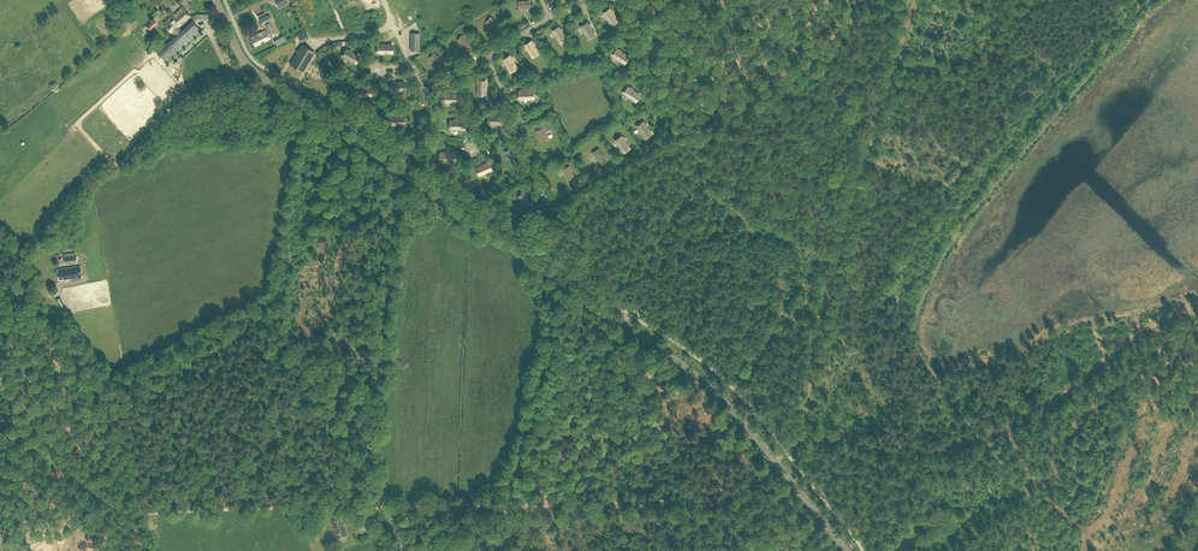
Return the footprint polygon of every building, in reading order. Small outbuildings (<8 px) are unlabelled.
[(282,12),(293,7),(289,0),(283,0),(278,2),(282,12)] [(530,0),(518,1),(518,9),(531,8),(530,0)] [(191,16),(182,7),(168,20),(168,19),(163,24),(171,33),(172,31),(176,36),(181,31),(177,27),(181,23),(182,24),(191,16)] [(611,25),(618,21),(613,13),(614,12),(612,10),(612,11),(610,8),(604,12),(611,25)] [(266,30),(251,37),(255,46),(261,43),(261,42),(263,40),(263,42),(270,38),(268,34),(270,34),(270,35),(276,32),(271,22),(273,20),(270,14),(267,16),(266,15),(259,19),(262,25),(265,24),(269,32),(267,32),(266,30)] [(495,31),(500,24),(490,16),(485,23),(495,31)] [(150,30),(156,24),(153,20),(146,26),(150,30)] [(176,36),(157,52),(167,63),(202,32),(192,21),(181,31),(176,36)] [(588,22),(581,26),(589,39),(596,35),(590,27),(591,26),(590,24),(589,25),(588,22)] [(561,29),(559,26),(552,31),(560,43),(567,39),(562,31),(562,30),(561,28),(561,29)] [(305,31),(297,35),(300,42),(309,38),(305,31)] [(420,33),(411,33),(410,50),(419,50),(420,33)] [(467,48),(472,42),(462,34),(457,41),(467,48)] [(593,44),(601,39),(598,34),(589,39),(593,44)] [(533,43),(532,40),(525,45),(533,57),(539,53),(534,45),(535,44),(534,42),(533,43)] [(377,52),(392,52),(392,45),(382,45),(382,44),(380,44),(380,45),(377,44),(377,52)] [(301,45),(290,63),(303,71),(314,53),(301,45)] [(343,56),(356,63),(359,56),(351,51),(349,50),(346,49),(343,56)] [(613,55),(625,63),(629,57),(621,51),(622,51),(620,50),(619,50),(617,49),(613,55)] [(439,66),(444,60),(434,52),(429,58),(439,66)] [(517,68),(511,56),(510,55),(503,59),(510,72),(517,68)] [(165,68),(172,76),(177,72),(169,64),(165,68)] [(518,68),(512,75),(515,78),(521,71),(518,68)] [(381,79),(385,84),(393,77),(389,73),(381,79)] [(479,80),(479,95),(486,95),(486,85),(487,85),(487,83),(486,83),(486,80),(479,80)] [(405,90),(405,82),(395,82),(395,81),(393,81),(393,82),(390,82),(391,90),(405,90)] [(624,93),(636,101),(641,95),(633,89),(631,87),(631,88),(628,86),(624,93)] [(356,95),(371,95),(371,88),(361,88),(361,87),(359,87),(359,88),(356,88),(356,95)] [(534,90),(527,91),(524,91),(524,90),(522,90),(522,91),(519,91),(519,99),(534,98),(534,90)] [(448,94),(445,94),(445,101),(459,102),(460,94),(450,94),(450,93),(448,93),(448,94)] [(491,115),(488,115),(488,123),(503,123),(503,116),(493,115),(491,115)] [(404,116),(397,116),(394,116),(392,116),(392,117),(389,117),(389,124),(404,124),(404,116)] [(450,128),(465,128),(465,121),(455,121),(455,120),(453,120),(453,121),(450,121),(450,128)] [(637,126),(646,138),(652,133),(646,126),(647,125),(646,123),(645,124),(644,121),(637,126)] [(541,142),(549,138),(543,127),(536,131),(541,142)] [(616,140),(624,152),(631,148),(625,140),(625,139),(624,138),(622,136),(616,140)] [(511,147),(506,152),(516,163),(521,157),(515,150),(514,148),(513,149),(511,147)] [(599,148),(592,152),(600,163),(606,158),(599,148)] [(440,153),(440,160),(455,160),(455,152),(445,153),(445,152),(443,152),(443,153),(440,153)] [(476,167),(479,175),(493,169),(490,162),(481,166),(480,165),(478,166),(479,166),(476,167)] [(569,166),(562,169),(567,180),(575,177),(569,166)] [(519,197),(532,204),(536,198),(527,193),(528,192),(526,191),(525,192),(523,190),(519,197)] [(65,264),(77,263),(76,254),(75,255),(75,252),(64,254),(65,264)] [(80,266),(57,269),(58,280),(69,278),(69,279),(82,277),(80,266)] [(331,518),(337,539),(347,536),(340,516),(331,518)]
